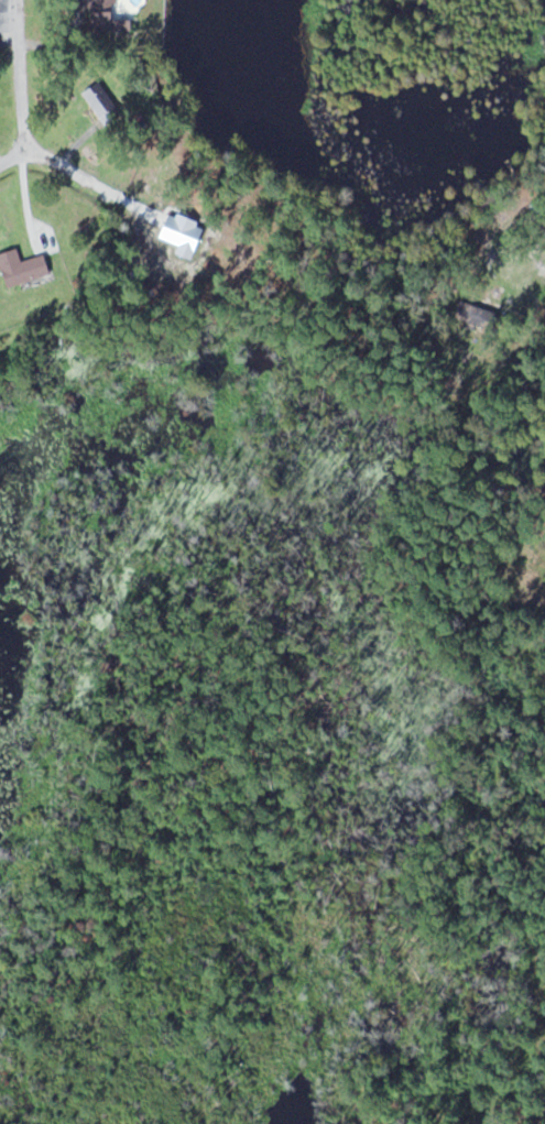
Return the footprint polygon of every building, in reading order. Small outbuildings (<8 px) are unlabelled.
[(118,0),(97,0),(97,32),(136,32),(136,17),(118,17),(118,0)] [(103,120),(120,110),(103,80),(86,91),(103,120)] [(47,253),(24,259),(21,247),(0,252),(0,253),(9,285),(53,274),(47,253)] [(503,313),(476,304),(470,322),(497,331),(503,313)]
